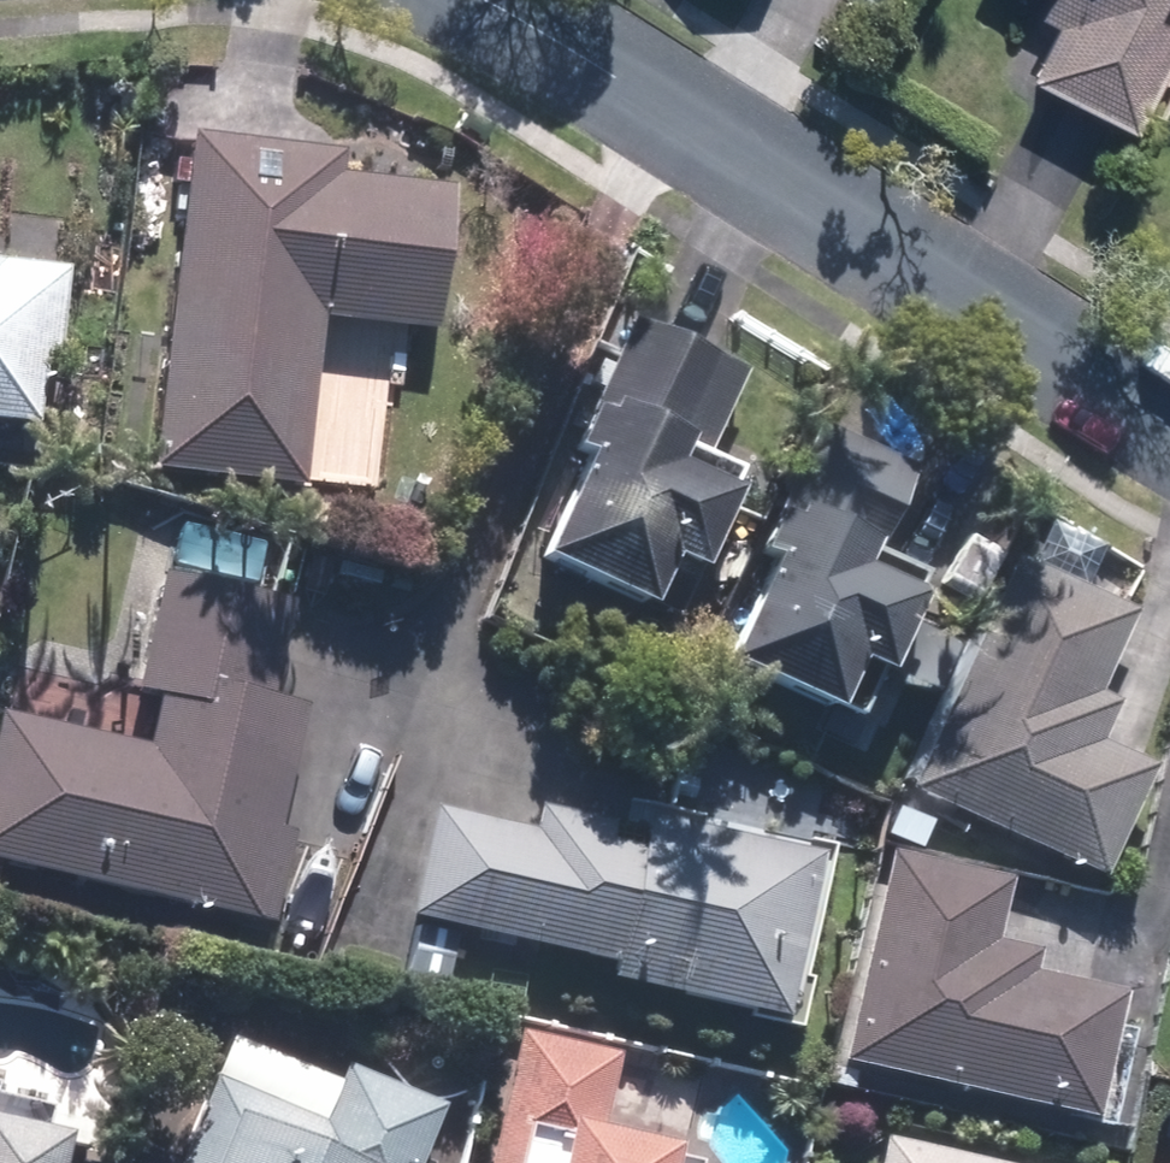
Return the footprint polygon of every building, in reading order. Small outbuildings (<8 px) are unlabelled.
[(1155,0),(1043,0),(1031,25),(1045,31),(1016,89),(1123,142),(1165,55),(1135,40),(1155,0)] [(462,160),(198,122),(150,457),(304,479),(330,298),(439,314),(462,160)] [(0,262),(0,427),(25,429),(31,357),(56,359),(64,268),(0,262)] [(518,577),(663,637),(725,487),(696,474),(738,373),(623,325),(518,577)] [(870,564),(907,484),(809,439),(701,676),(799,721),(826,661),(865,679),(909,581),(870,564)] [(1105,698),(1155,588),(1021,527),(899,799),(1086,884),(1159,723),(1105,698)] [(258,925),(277,836),(263,833),(289,708),(260,702),(281,604),(163,579),(127,750),(0,723),(0,871),(258,925)] [(662,805),(631,798),(625,821),(426,774),(390,925),(593,973),(590,988),(789,1035),(850,779),(678,738),(662,805)] [(1002,872),(880,843),(826,1072),(1074,1129),(1108,985),(983,956),(1002,872)] [(59,1064),(16,1054),(36,971),(0,962),(0,1162),(35,1162),(59,1064)] [(476,1162),(680,1162),(700,1075),(506,1031),(476,1162)] [(443,1110),(344,1069),(335,1090),(215,1041),(165,1162),(421,1162),(443,1110)] [(878,1140),(872,1162),(979,1162),(878,1140)] [(1159,1152),(1157,1162),(1169,1162),(1169,1155),(1159,1152)]
